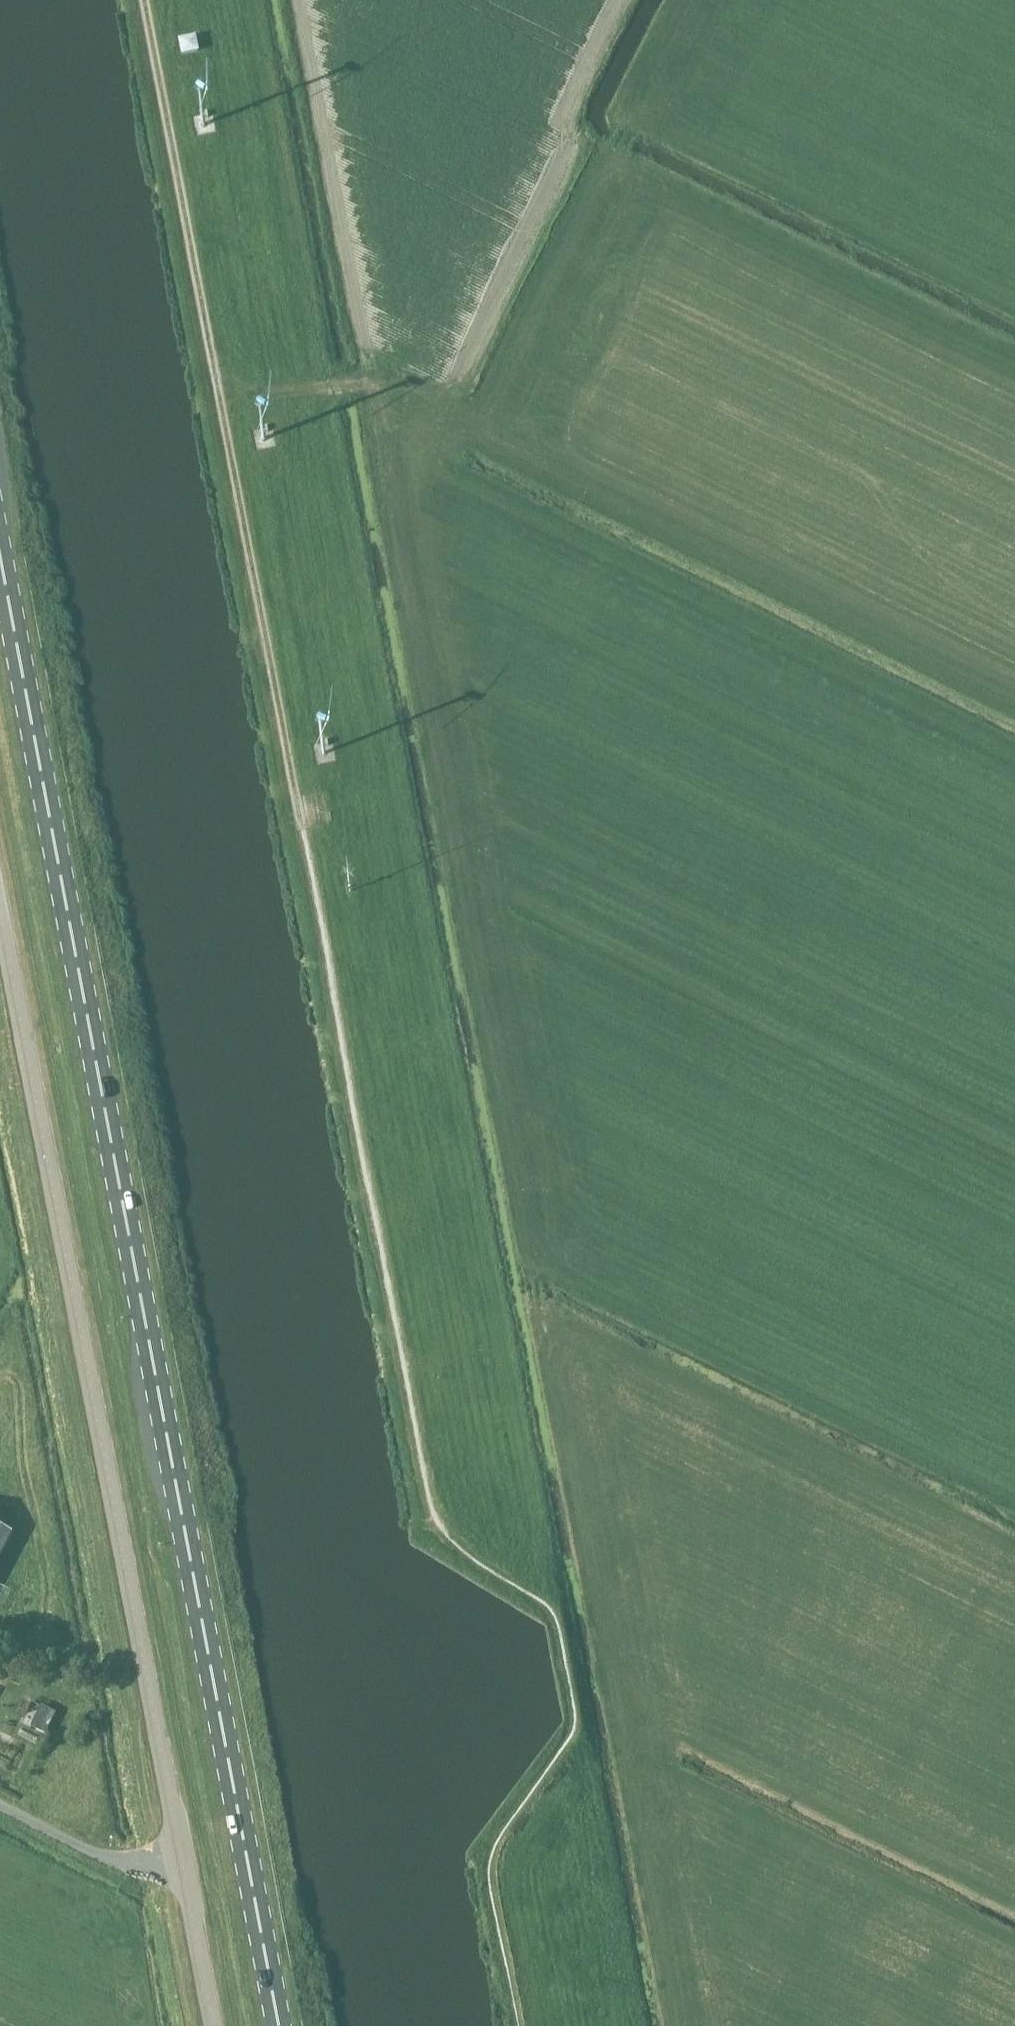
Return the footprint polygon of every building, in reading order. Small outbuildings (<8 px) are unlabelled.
[(195,37),(178,40),(181,56),(199,53),(195,37)] [(12,1534),(0,1528),(0,1556),(12,1534)]
